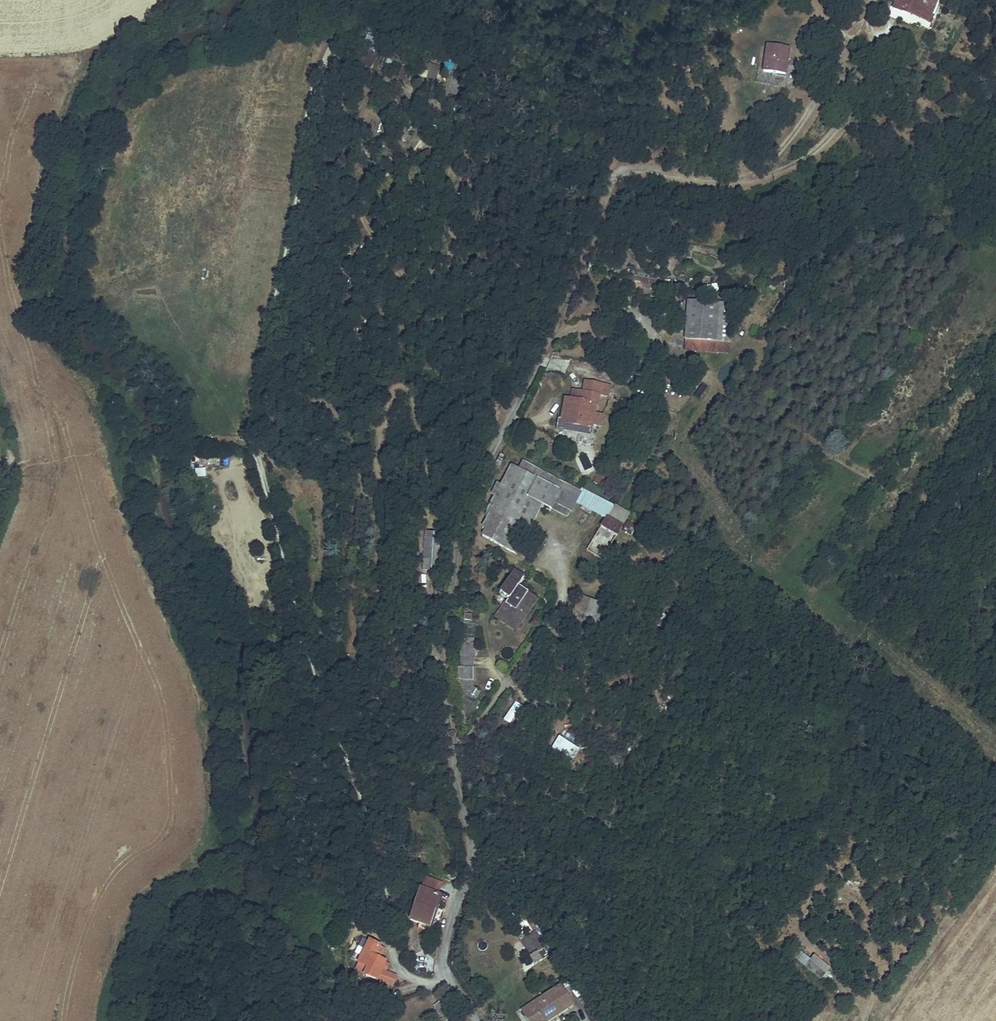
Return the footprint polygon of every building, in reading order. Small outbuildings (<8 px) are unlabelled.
[(893,9),(903,12),(905,9),(929,18),(936,0),(897,0),(893,9)] [(905,9),(903,12),(927,22),(929,18),(905,9)] [(788,49),(767,45),(763,72),(784,76),(788,49)] [(355,62),(368,69),(375,56),(363,49),(355,62)] [(424,69),(420,83),(430,85),(432,86),(436,72),(424,69)] [(426,166),(432,162),(429,152),(418,158),(426,166)] [(463,180),(459,193),(467,196),(472,183),(463,180)] [(607,286),(611,279),(601,276),(598,282),(607,286)] [(631,293),(654,297),(656,282),(633,278),(631,293)] [(620,302),(630,296),(621,282),(610,288),(620,302)] [(733,305),(688,302),(685,340),(730,344),(733,305)] [(766,327),(773,331),(780,324),(773,319),(766,327)] [(571,400),(565,399),(561,420),(580,423),(580,426),(591,429),(595,405),(597,406),(599,396),(601,385),(585,382),(583,393),(581,402),(571,400)] [(610,387),(601,385),(599,396),(608,398),(610,387)] [(581,402),(583,393),(572,391),(571,400),(581,402)] [(523,462),(518,470),(560,493),(576,501),(580,492),(523,462)] [(497,485),(492,495),(495,497),(502,500),(493,516),(486,530),(483,536),(482,537),(515,554),(542,505),(551,510),(560,493),(518,470),(511,467),(501,487),(497,485)] [(477,513),(482,498),(486,488),(491,475),(490,474),(489,474),(485,482),(478,499),(475,508),(471,517),(469,527),(474,528),(477,513)] [(592,484),(600,487),(603,478),(594,475),(592,484)] [(583,490),(580,492),(576,501),(575,503),(605,519),(607,517),(622,527),(629,515),(583,490)] [(576,501),(560,493),(551,510),(567,518),(575,503),(576,501)] [(493,516),(502,500),(495,497),(487,512),(490,514),(493,516)] [(493,516),(490,514),(487,518),(482,528),(486,530),(493,516)] [(616,537),(622,527),(607,517),(605,519),(600,527),(616,537)] [(425,533),(424,558),(440,559),(442,534),(425,533)] [(435,571),(439,571),(440,559),(424,558),(423,570),(435,571)] [(593,571),(597,565),(587,558),(583,564),(593,571)] [(501,615),(518,627),(536,600),(518,587),(523,578),(514,572),(499,594),(508,600),(505,604),(507,605),(501,615)] [(596,624),(603,606),(580,597),(573,615),(596,624)] [(507,605),(505,604),(498,614),(501,615),(507,605)] [(515,631),(518,627),(501,615),(498,614),(496,618),(515,631)] [(667,628),(675,634),(680,625),(672,620),(667,628)] [(475,625),(462,623),(460,647),(473,647),(475,625)] [(675,634),(667,628),(664,627),(657,639),(664,643),(668,646),(675,634)] [(524,629),(519,641),(525,643),(529,631),(524,629)] [(473,681),(473,654),(460,653),(460,668),(458,668),(458,685),(460,685),(460,691),(459,690),(460,696),(469,696),(472,689),(473,681)] [(479,693),(472,689),(469,696),(476,700),(476,699),(479,693)] [(460,696),(462,726),(466,726),(482,703),(476,699),(476,700),(469,696),(460,696)] [(510,725),(521,706),(514,702),(502,721),(510,725)] [(574,749),(552,733),(549,731),(542,740),(550,745),(562,753),(568,758),(574,749)] [(550,745),(548,748),(559,756),(562,753),(550,745)] [(410,921),(429,927),(439,897),(437,896),(440,885),(425,880),(421,891),(420,890),(410,921)] [(439,897),(429,927),(432,928),(442,898),(439,897)] [(521,941),(524,946),(538,938),(535,933),(521,941)] [(534,965),(542,960),(541,960),(537,953),(545,948),(538,938),(524,946),(531,957),(530,957),(534,965)] [(369,941),(358,963),(359,963),(356,970),(365,974),(364,975),(392,985),(396,976),(385,972),(381,971),(385,962),(379,959),(374,957),(380,946),(369,941)] [(385,949),(380,946),(374,957),(379,959),(385,949)] [(549,955),(545,948),(537,953),(541,960),(549,955)] [(790,953),(805,966),(809,961),(795,948),(790,953)] [(829,969),(814,956),(809,961),(805,966),(820,979),(829,969)] [(389,964),(385,962),(381,971),(385,972),(389,964)] [(560,987),(522,1011),(529,1020),(530,1020),(539,1015),(542,1020),(547,1020),(572,1005),(560,987)]
